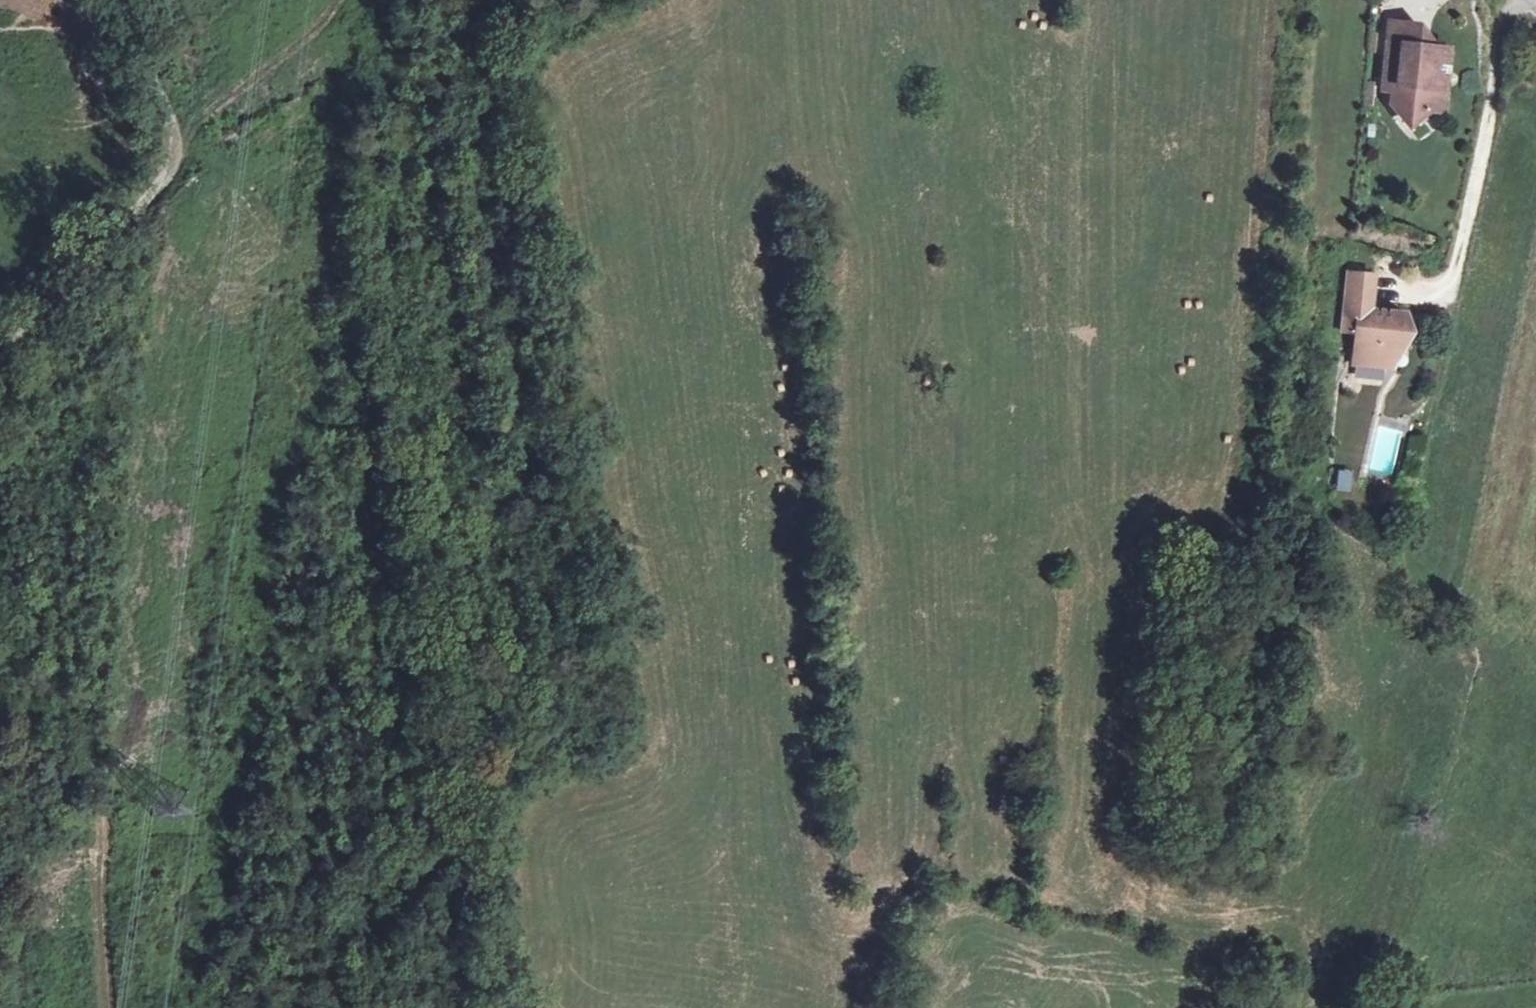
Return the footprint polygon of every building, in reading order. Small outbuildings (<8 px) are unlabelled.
[(1390,24),(1383,90),(1394,91),(1392,103),(1410,125),(1430,108),(1441,110),(1448,50),(1429,48),(1419,47),(1420,37),(1421,27),(1390,24)] [(1420,37),(1419,47),(1429,48),(1430,38),(1420,37)] [(1365,83),(1363,104),(1372,105),(1374,84),(1365,83)] [(1346,273),(1339,330),(1356,332),(1352,364),(1386,367),(1388,347),(1402,349),(1406,315),(1370,311),(1374,276),(1346,273)] [(1353,492),(1354,471),(1338,470),(1336,490),(1353,492)]
